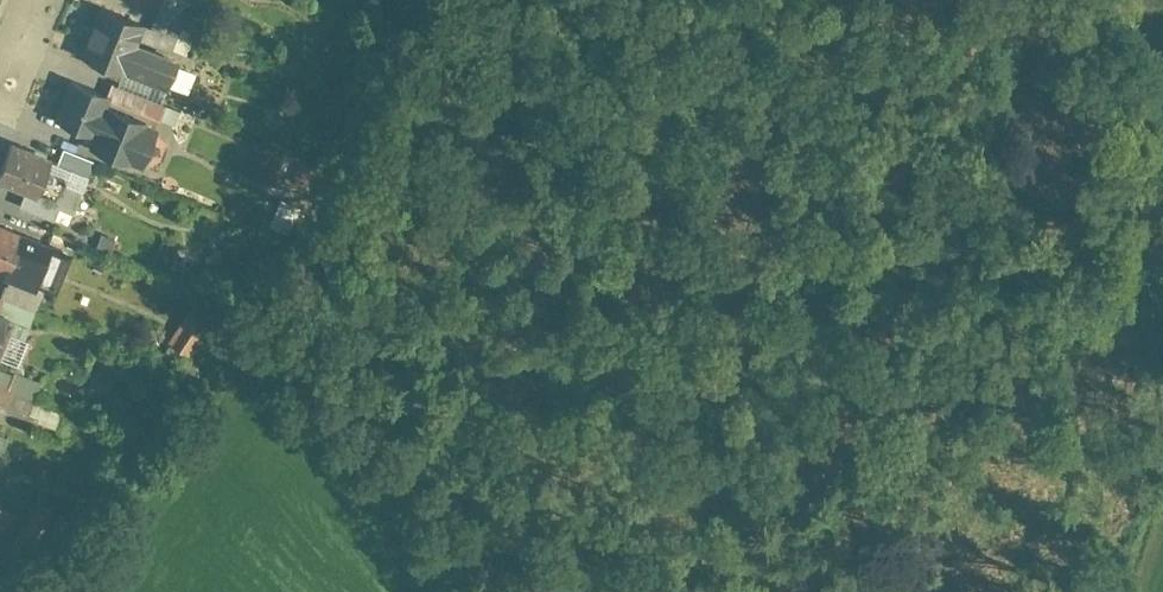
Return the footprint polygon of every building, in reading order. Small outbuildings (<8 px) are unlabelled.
[(90,7),(66,63),(96,75),(101,63),(138,81),(149,86),(163,58),(113,34),(120,20),(90,7)] [(68,93),(50,129),(127,167),(145,130),(68,93)] [(32,163),(0,150),(0,194),(16,200),(14,206),(62,225),(81,179),(33,160),(32,163)] [(258,151),(241,182),(264,194),(281,164),(258,151)] [(22,293),(41,250),(0,233),(0,284),(22,293)] [(187,316),(161,360),(181,372),(206,327),(187,316)] [(23,417),(37,385),(0,369),(0,406),(23,417)]
